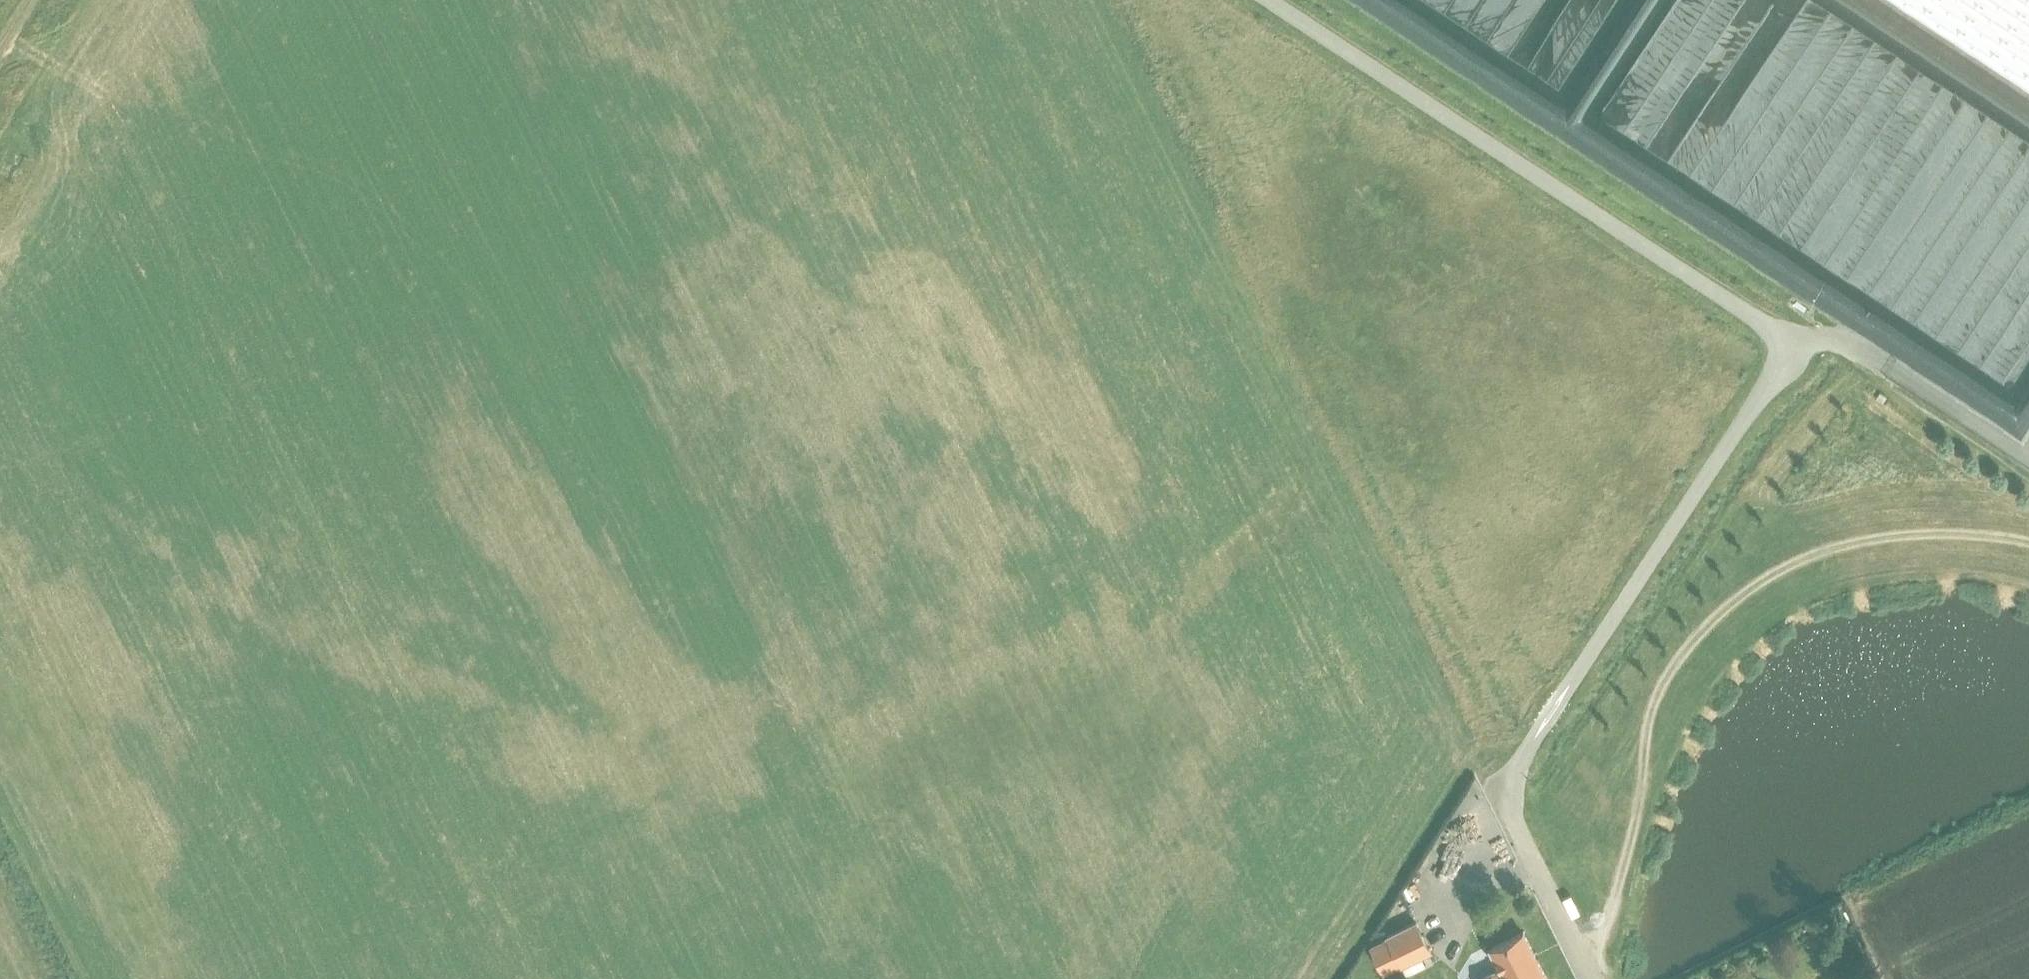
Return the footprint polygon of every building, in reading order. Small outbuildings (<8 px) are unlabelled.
[(2028,83),(2028,0),(1902,0),(2028,83)] [(2028,439),(2013,431),(2013,407),(1968,383),(1965,383),(1965,396),(1976,402),(1976,416),(1973,422),(1982,427),(1987,417),(1995,422),(1996,439),(2028,457),(2028,437),(2028,439)] [(1402,964),(1431,951),(1417,922),(1388,936),(1402,964)] [(1524,932),(1491,949),(1500,967),(1484,975),(1483,978),(1545,978),(1547,978),(1524,932)]
